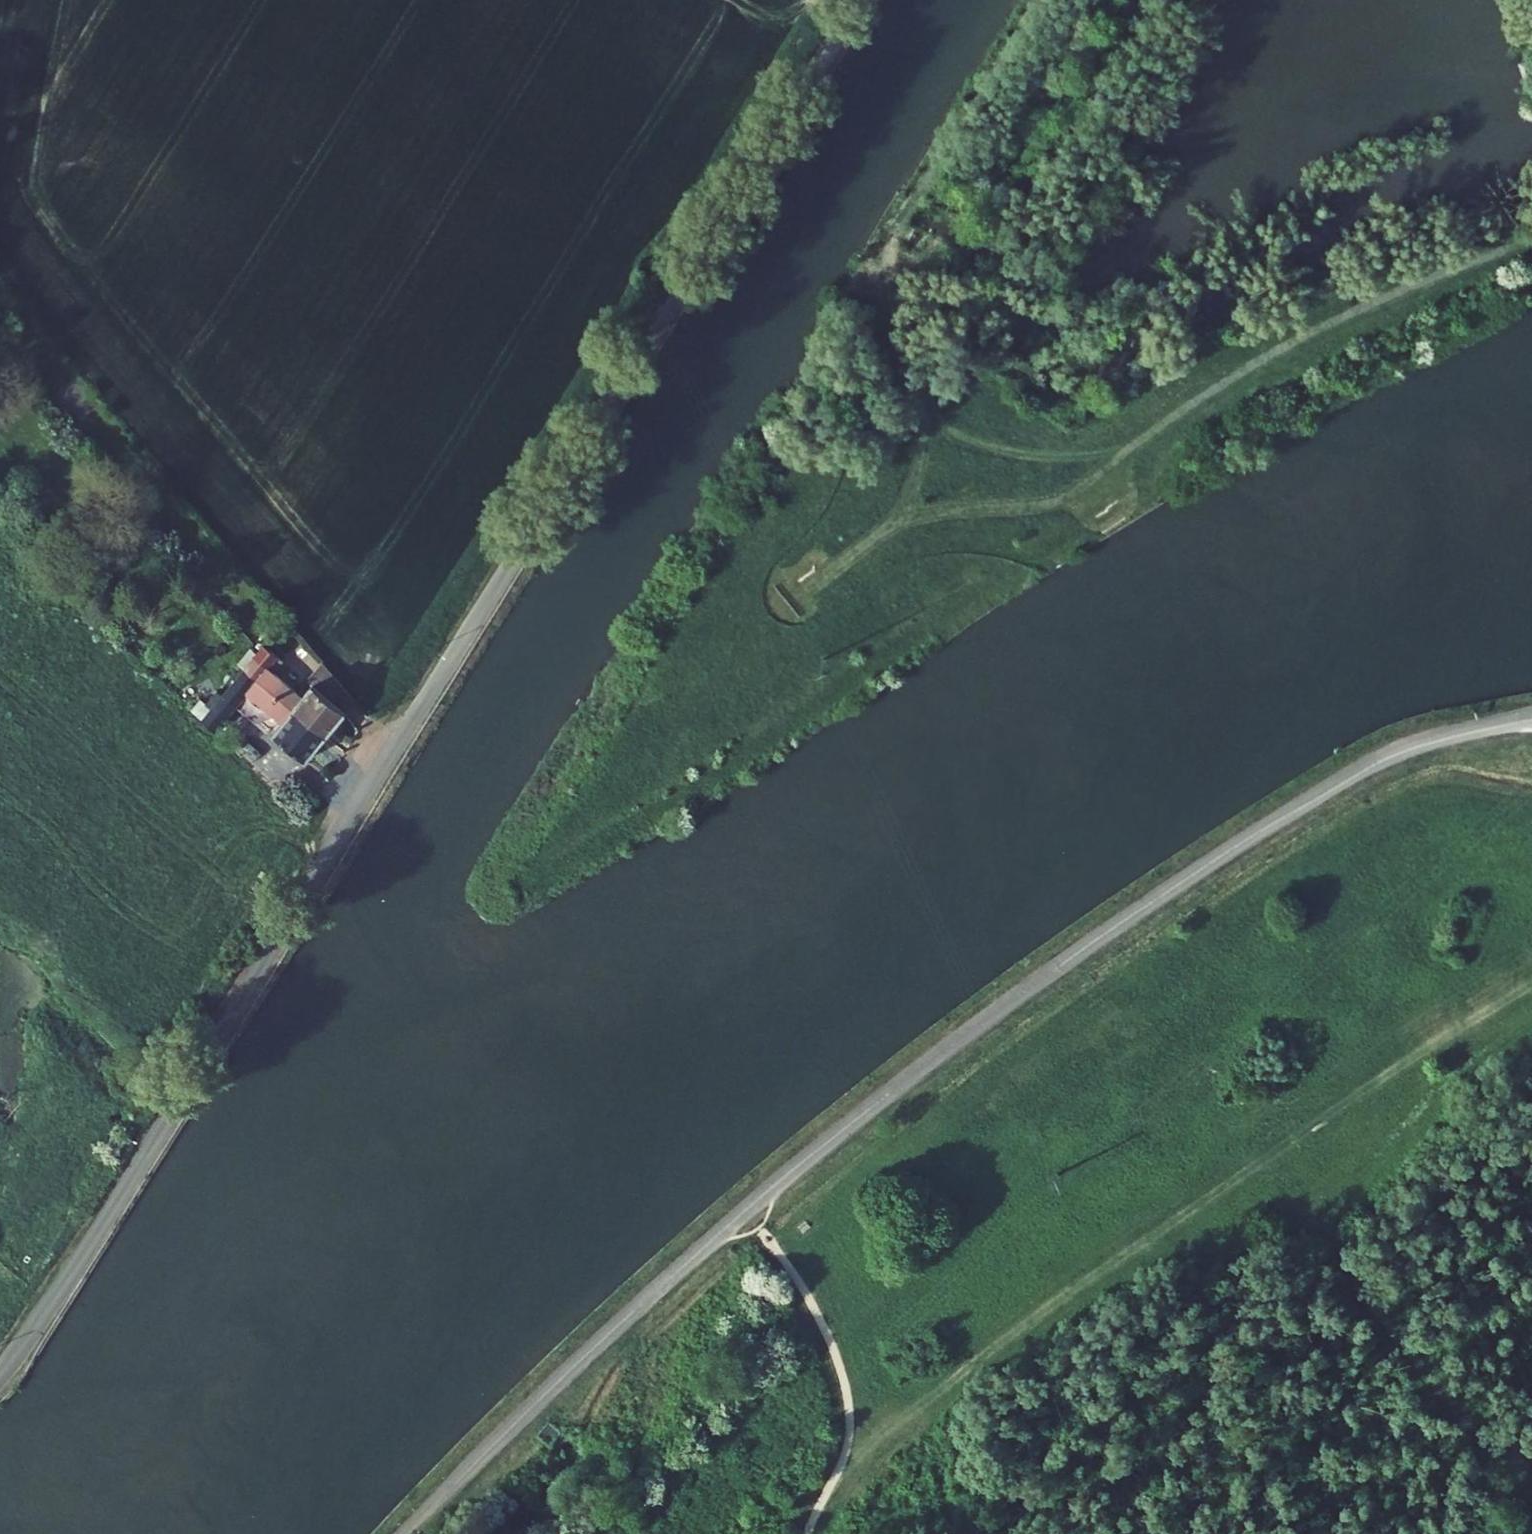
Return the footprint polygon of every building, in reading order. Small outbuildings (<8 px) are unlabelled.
[(345,712),(355,700),(322,662),(309,676),(314,680),(302,696),(271,671),(281,659),(263,644),(255,652),(243,668),(325,736),(345,712)] [(243,668),(255,652),(250,648),(237,663),(243,668)] [(325,736),(243,668),(221,694),(200,719),(214,733),(248,693),(282,722),(273,733),(305,759),(325,736)] [(200,719),(221,694),(215,690),(204,702),(201,699),(191,710),(200,719)]
